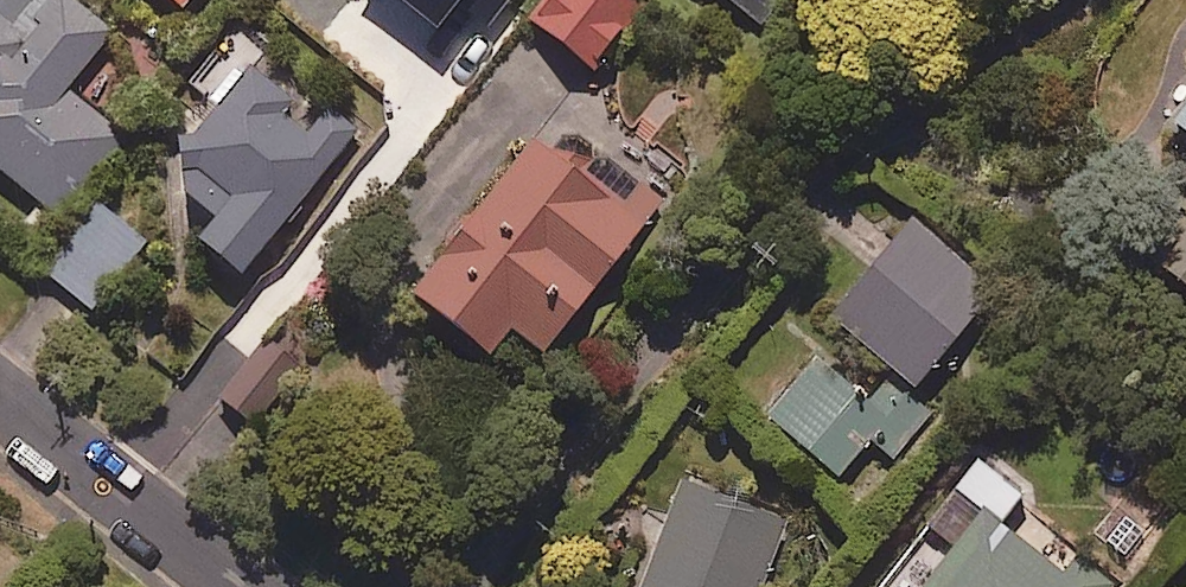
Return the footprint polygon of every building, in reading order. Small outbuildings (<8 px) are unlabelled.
[(61,218),(124,136),(66,91),(112,31),(71,0),(0,0),(0,172),(61,218)] [(177,16),(190,0),(158,0),(177,16)] [(632,0),(544,0),(526,22),(588,71),(639,6),(632,0)] [(760,27),(779,0),(724,0),(760,27)] [(327,108),(308,131),(283,111),(295,97),(254,63),(160,177),(214,221),(196,244),(237,278),(357,133),(327,108)] [(1156,138),(1185,162),(1185,101),(1156,138)] [(664,202),(555,115),(409,299),(486,361),(510,330),(541,355),(664,202)] [(1154,216),(1185,242),(1185,175),(1154,216)] [(146,242),(94,202),(40,272),(92,312),(146,242)] [(994,294),(914,226),(833,322),(913,390),(994,294)] [(868,405),(817,361),(767,418),(837,480),(872,440),(894,458),(931,416),(890,380),(868,405)] [(1021,497),(976,464),(928,528),(955,549),(925,586),(1112,586),(1113,585),(1083,561),(1068,580),(999,526),(1021,497)] [(684,482),(641,586),(763,586),(789,525),(684,482)]
